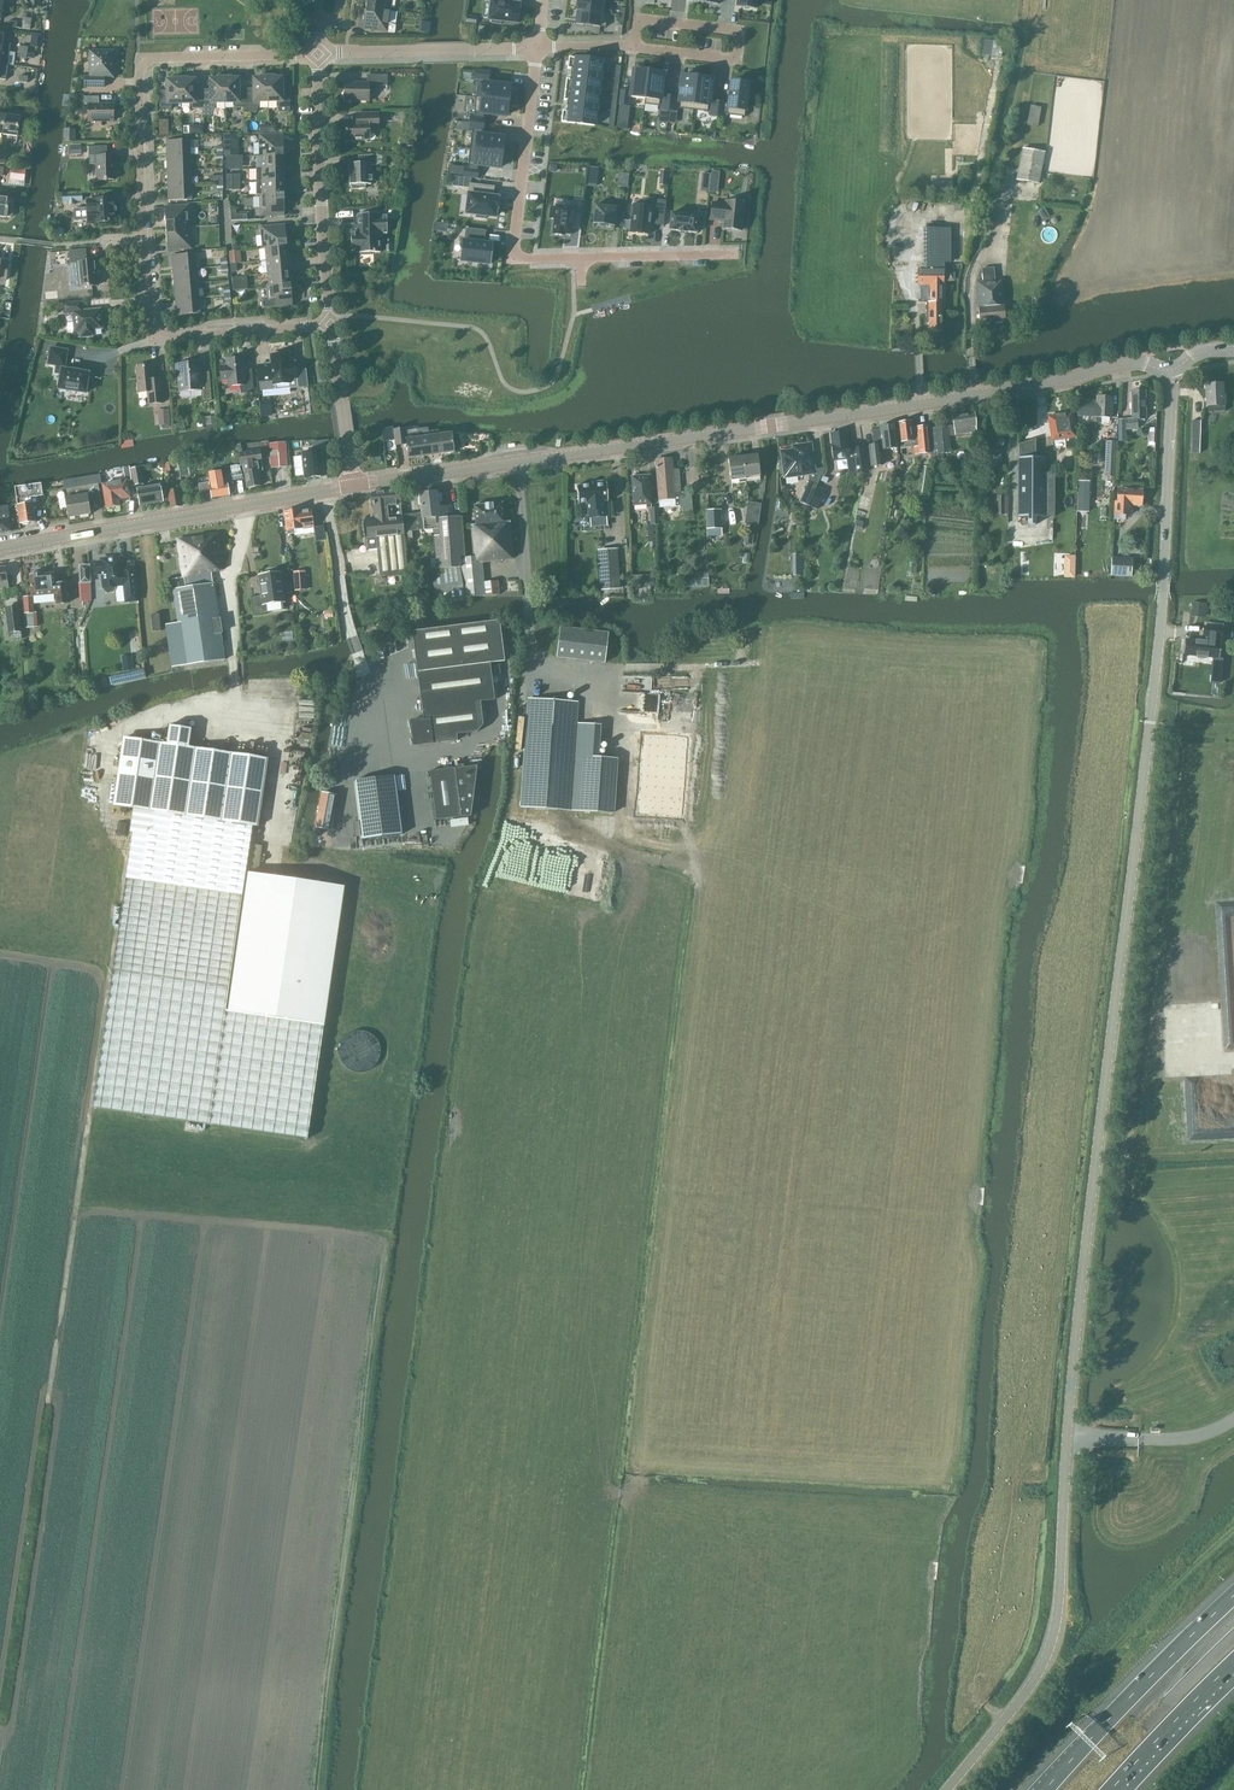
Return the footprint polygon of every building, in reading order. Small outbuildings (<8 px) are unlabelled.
[(367,7),(390,10),(392,0),(368,0),(367,7)] [(482,17),(490,18),(490,19),(492,20),(492,23),(501,24),(502,21),(518,23),(520,11),(518,11),(519,5),(514,4),(514,0),(492,0),(492,2),(484,2),(482,17)] [(599,0),(577,0),(576,10),(607,14),(602,13),(603,1),(599,0)] [(738,7),(755,9),(756,0),(738,0),(738,7)] [(389,23),(390,10),(367,7),(364,29),(395,33),(396,25),(389,23)] [(607,14),(576,10),(576,11),(577,11),(576,24),(606,27),(607,14)] [(622,26),(615,25),(614,35),(621,34),(622,26)] [(1,50),(10,51),(11,43),(2,42),(3,35),(2,35),(3,29),(0,29),(0,49),(1,50)] [(1,50),(0,49),(0,64),(8,66),(10,51),(1,50)] [(104,87),(104,77),(114,77),(114,51),(90,51),(90,77),(85,76),(85,87),(104,87)] [(603,61),(569,57),(568,68),(571,69),(570,74),(601,78),(603,61)] [(8,66),(0,64),(0,80),(6,81),(8,66)] [(476,70),(475,77),(490,79),(491,72),(476,70)] [(646,104),(649,71),(635,70),(632,97),(646,99),(645,104),(646,104)] [(664,73),(649,71),(646,104),(660,106),(664,73)] [(570,74),(569,79),(567,79),(565,89),(599,93),(601,78),(570,74)] [(346,82),(345,101),(369,101),(369,91),(376,91),(376,86),(387,86),(388,75),(368,75),(368,83),(346,82)] [(679,108),(694,110),(697,77),(683,75),(679,108)] [(260,102),(269,101),(268,76),(261,76),(260,78),(254,78),(254,92),(247,93),(247,108),(247,113),(255,113),(255,108),(258,108),(260,102)] [(276,76),(268,76),(269,101),(277,101),(279,107),(279,113),(291,112),(290,92),(283,92),(282,77),(276,77),(276,76)] [(210,79),(211,93),(203,94),(204,109),(204,115),(212,115),(217,103),(225,102),(225,77),(217,77),(217,79),(210,79)] [(234,102),(236,108),(247,108),(247,93),(240,93),(239,78),(233,79),(232,77),(225,77),(225,102),(234,102)] [(712,79),(697,77),(694,110),(708,112),(712,79)] [(174,104),(182,103),(181,78),(174,78),(174,80),(167,80),(167,94),(160,95),(160,110),(172,110),(174,104)] [(193,109),(204,109),(203,94),(196,94),(196,79),(189,80),(189,78),(181,78),(182,103),(190,103),(193,109)] [(719,101),(718,116),(725,117),(725,114),(745,116),(749,83),(731,81),(729,103),(726,103),(727,102),(719,101)] [(478,83),(476,97),(509,101),(511,87),(484,84),(478,83)] [(565,89),(564,100),(567,100),(566,106),(597,109),(599,93),(565,89)] [(622,90),(620,105),(621,105),(628,106),(630,91),(622,90)] [(114,104),(99,104),(99,97),(85,97),(85,105),(89,105),(89,121),(114,121),(114,104)] [(507,116),(509,101),(476,97),(474,116),(471,115),(470,122),(485,124),(486,117),(485,117),(486,113),(507,116)] [(662,110),(669,111),(671,99),(663,98),(662,110)] [(678,100),(671,99),(669,111),(677,112),(678,100)] [(710,115),(718,116),(719,101),(712,100),(710,115)] [(621,105),(618,128),(627,129),(630,106),(628,106),(621,105)] [(1031,105),(1028,125),(1038,127),(1041,107),(1031,105)] [(566,106),(566,111),(563,110),(562,122),(595,126),(597,109),(566,106)] [(5,116),(2,136),(17,138),(18,126),(21,127),(23,125),(24,115),(23,113),(13,112),(11,113),(10,117),(5,116)] [(355,122),(346,122),(346,140),(369,139),(369,127),(378,127),(378,113),(362,114),(355,114),(355,122)] [(463,114),(462,122),(464,122),(470,122),(471,115),(463,114)] [(470,122),(469,130),(472,130),(484,132),(485,124),(470,122)] [(75,130),(66,130),(66,141),(75,141),(75,130)] [(503,153),(505,138),(483,136),(484,132),(472,130),(470,149),(476,150),(503,153)] [(284,134),(260,135),(260,151),(260,156),(262,156),(284,155),(284,134)] [(168,156),(191,155),(190,140),(167,140),(167,151),(168,151),(168,156)] [(232,140),(224,140),(224,150),(233,150),(232,140)] [(115,179),(114,156),(107,156),(107,146),(89,147),(90,164),(97,164),(98,179),(115,179)] [(470,149),(468,169),(479,170),(480,165),(501,167),(503,153),(476,150),(470,149)] [(1023,149),(1017,180),(1039,184),(1045,154),(1023,149)] [(167,161),(168,170),(191,170),(191,155),(168,156),(168,161),(167,161)] [(284,155),(262,156),(262,169),(284,169),(284,155)] [(366,188),(366,184),(371,184),(371,165),(378,165),(378,155),(359,156),(359,164),(350,164),(350,172),(352,172),(352,189),(366,188)] [(237,156),(226,156),(226,164),(237,164),(237,156)] [(597,181),(598,168),(589,167),(587,180),(597,181)] [(11,168),(10,180),(25,182),(26,170),(11,168)] [(464,168),(463,176),(478,177),(479,170),(468,169),(464,168)] [(262,169),(257,169),(257,182),(284,182),(284,169),(262,169)] [(169,180),(169,185),(192,184),(191,170),(168,170),(168,180),(169,180)] [(710,182),(711,174),(703,173),(702,181),(710,182)] [(284,182),(257,182),(258,195),(260,195),(285,195),(284,182)] [(169,200),(192,200),(192,184),(169,185),(169,190),(168,190),(169,200)] [(470,184),(470,188),(467,213),(476,214),(476,218),(486,219),(486,216),(496,217),(497,207),(498,199),(498,198),(493,197),(494,187),(470,184)] [(6,219),(6,218),(11,219),(12,217),(13,213),(11,211),(7,210),(9,199),(1,198),(2,192),(0,190),(0,218),(6,219)] [(83,201),(82,193),(62,194),(62,202),(69,202),(69,205),(76,205),(76,202),(83,201)] [(285,195),(260,195),(261,216),(285,215),(285,195)] [(118,209),(117,207),(114,206),(112,206),(112,199),(94,200),(94,202),(88,203),(89,222),(115,221),(115,213),(117,212),(118,209)] [(651,221),(664,223),(667,201),(666,201),(653,200),(652,207),(642,206),(634,205),(634,206),(631,206),(630,216),(633,216),(631,232),(650,234),(651,225),(651,221)] [(723,228),(742,230),(744,204),(725,202),(725,205),(712,203),(711,220),(723,221),(723,228)] [(166,228),(190,227),(189,205),(165,207),(166,228)] [(595,205),(593,227),(614,229),(617,208),(595,205)] [(76,221),(83,221),(82,206),(75,207),(76,221)] [(573,208),(556,206),(555,208),(551,207),(550,219),(554,219),(552,235),(553,235),(554,235),(563,236),(564,236),(564,234),(570,235),(571,229),(579,229),(580,214),(573,214),(573,208)] [(238,208),(230,209),(231,221),(239,221),(238,213),(238,208)] [(1038,211),(1042,217),(1047,214),(1044,208),(1038,211)] [(669,230),(670,230),(679,231),(679,232),(680,232),(680,231),(685,232),(685,233),(686,233),(686,232),(695,233),(696,233),(697,232),(696,232),(697,227),(704,228),(706,213),(698,212),(697,216),(671,213),(669,229),(669,230)] [(355,233),(352,233),(352,237),(352,251),(359,251),(359,253),(361,253),(361,255),(371,255),(371,253),(381,253),(381,234),(388,234),(387,216),(380,216),(380,214),(358,215),(359,233),(355,233)] [(263,243),(287,241),(285,225),(261,227),(263,243)] [(168,250),(192,248),(190,227),(166,228),(168,250)] [(952,263),(951,228),(926,228),(926,270),(918,270),(918,285),(930,285),(930,301),(927,301),(926,322),(929,322),(929,331),(941,331),(941,312),(943,312),(944,263),(952,263)] [(484,243),(482,243),(483,240),(484,240),(485,231),(466,229),(465,241),(464,241),(461,261),(490,264),(492,244),(484,243)] [(10,252),(18,252),(18,241),(10,241),(10,252)] [(287,241),(263,243),(263,249),(266,248),(267,259),(289,257),(287,241)] [(86,249),(70,251),(71,263),(78,263),(80,287),(98,285),(96,261),(87,261),(86,249)] [(233,251),(230,252),(231,264),(237,263),(241,263),(240,251),(239,251),(233,251)] [(174,271),(197,269),(196,253),(172,256),(173,266),(174,266),(174,271)] [(290,273),(289,257),(267,259),(268,275),(290,273)] [(6,281),(8,261),(0,260),(0,280),(6,281)] [(174,276),(175,285),(198,283),(197,269),(174,271),(175,276),(174,276)] [(981,323),(1005,320),(1000,280),(995,281),(994,269),(982,270),(983,281),(976,281),(981,323)] [(267,286),(267,291),(292,289),(290,273),(268,275),(269,286),(267,286)] [(244,277),(232,278),(234,291),(239,290),(245,290),(244,277)] [(177,295),(177,300),(200,298),(198,283),(175,285),(176,295),(177,295)] [(292,289),(267,291),(268,301),(263,301),(263,308),(293,305),(292,289)] [(178,315),(201,313),(200,298),(177,300),(178,305),(177,305),(178,315)] [(104,330),(102,309),(83,311),(82,302),(64,304),(65,313),(73,312),(74,332),(80,332),(80,338),(95,336),(95,330),(104,330)] [(55,374),(60,374),(58,390),(88,394),(91,374),(64,370),(65,368),(66,368),(69,352),(50,349),(48,364),(56,365),(55,374)] [(298,387),(295,362),(290,362),(290,360),(291,357),(291,355),(290,353),(288,351),(286,351),(283,351),(281,352),(280,355),(271,356),(271,364),(259,365),(261,390),(276,389),(275,384),(290,383),(290,388),(298,387)] [(226,359),(227,366),(220,366),(222,380),(228,380),(229,386),(241,385),(241,394),(254,393),(253,376),(245,376),(244,358),(226,359)] [(186,363),(176,364),(177,379),(179,379),(180,392),(191,391),(191,392),(202,391),(203,401),(212,400),(210,372),(202,372),(201,365),(189,366),(188,363),(186,363)] [(150,404),(163,402),(162,384),(153,384),(152,366),(144,367),(143,365),(139,365),(138,367),(137,368),(139,392),(149,392),(150,404)] [(1215,411),(1226,411),(1225,395),(1224,395),(1224,382),(1207,383),(1207,406),(1215,406),(1215,411)] [(1132,419),(1118,419),(1118,440),(1126,440),(1126,429),(1137,429),(1137,419),(1145,419),(1145,391),(1132,391),(1132,419)] [(1079,400),(1079,416),(1093,417),(1093,421),(1099,422),(1100,417),(1111,418),(1112,397),(1097,397),(1097,401),(1079,400)] [(269,401),(261,402),(263,416),(270,415),(269,401)] [(169,410),(159,411),(160,425),(170,424),(169,410)] [(954,425),(929,428),(932,460),(945,459),(944,453),(951,453),(949,435),(978,432),(975,411),(952,414),(954,425)] [(1003,412),(994,418),(998,424),(1007,417),(1003,412)] [(1052,440),(1076,436),(1073,412),(1049,415),(1052,440)] [(217,417),(206,417),(207,425),(217,425),(217,417)] [(1200,441),(1201,420),(1193,420),(1191,453),(1199,454),(1199,453),(1199,441),(1200,441)] [(918,445),(919,454),(930,453),(928,425),(913,427),(912,421),(898,423),(901,447),(918,445)] [(874,445),(869,445),(872,466),(881,465),(879,445),(882,445),(883,449),(897,448),(894,425),(880,427),(880,429),(872,430),(874,445)] [(382,429),(384,441),(396,439),(394,430),(394,428),(394,427),(382,429)] [(404,428),(394,430),(396,439),(396,445),(406,443),(408,459),(424,456),(424,453),(431,452),(428,431),(427,427),(405,431),(405,428),(404,428)] [(439,430),(428,431),(431,452),(439,451),(439,454),(454,452),(454,450),(461,449),(459,434),(452,435),(452,432),(439,434),(439,430)] [(848,449),(846,431),(831,433),(835,460),(855,457),(857,472),(866,471),(863,446),(854,448),(854,449),(848,449)] [(1036,439),(1019,444),(1018,517),(1027,517),(1027,525),(1036,525),(1036,517),(1054,517),(1054,472),(1045,472),(1045,457),(1036,457),(1036,439)] [(314,452),(302,453),(305,478),(324,476),(321,451),(330,450),(329,440),(312,442),(314,452)] [(1105,476),(1115,477),(1117,441),(1106,440),(1105,476)] [(270,443),(272,468),(287,467),(288,467),(288,461),(287,442),(270,443)] [(793,449),(781,451),(784,478),(808,475),(816,474),(815,469),(812,443),(798,445),(798,449),(793,449)] [(261,470),(260,462),(261,462),(259,450),(240,453),(242,465),(243,465),(247,488),(261,486),(259,471),(261,470)] [(757,456),(743,458),(745,479),(760,477),(757,456)] [(743,458),(729,459),(731,480),(739,479),(740,483),(746,482),(745,479),(743,458)] [(681,516),(693,515),(691,492),(681,493),(679,475),(674,475),(672,459),(656,460),(660,508),(680,506),(681,516)] [(189,476),(187,462),(179,463),(181,477),(189,476)] [(231,466),(232,473),(239,471),(238,464),(231,466)] [(925,496),(929,467),(923,466),(919,495),(925,496)] [(131,480),(130,473),(129,467),(113,470),(115,482),(103,484),(107,507),(118,505),(117,499),(129,497),(127,480),(131,480)] [(144,483),(141,467),(131,468),(133,481),(140,483),(144,483)] [(210,482),(199,484),(201,493),(205,496),(211,495),(212,497),(229,495),(227,482),(223,483),(221,471),(209,473),(210,482)] [(242,472),(232,473),(233,481),(243,479),(242,472)] [(101,474),(63,480),(64,489),(67,488),(68,497),(65,497),(68,518),(91,514),(88,497),(99,495),(97,484),(102,483),(101,474)] [(650,475),(631,477),(633,505),(652,504),(650,475)] [(578,486),(577,486),(578,504),(579,504),(579,503),(588,503),(589,518),(590,518),(607,517),(609,517),(608,502),(609,502),(607,483),(606,483),(606,481),(602,482),(593,482),(593,485),(578,486)] [(42,495),(41,483),(16,486),(20,523),(23,523),(25,525),(30,524),(30,522),(35,522),(34,511),(35,510),(35,505),(33,504),(33,502),(31,502),(30,496),(42,495)] [(817,487),(808,483),(799,504),(808,508),(817,487)] [(162,484),(137,488),(140,505),(162,502),(162,500),(164,500),(167,500),(166,493),(164,493),(162,484)] [(1088,485),(1078,485),(1078,514),(1088,514),(1088,485)] [(175,490),(168,491),(170,507),(170,508),(182,506),(182,505),(179,489),(178,490),(177,486),(175,487),(175,490)] [(1131,505),(1141,505),(1142,489),(1118,488),(1118,503),(1115,503),(1115,513),(1131,514),(1131,505)] [(371,494),(373,520),(365,521),(367,539),(375,538),(379,576),(408,574),(404,532),(402,516),(401,516),(399,491),(371,494)] [(436,604),(452,602),(464,601),(459,558),(464,557),(462,518),(448,519),(447,507),(439,508),(437,492),(419,494),(421,514),(402,516),(404,532),(405,532),(412,531),(434,530),(435,558),(431,559),(431,569),(436,569),(436,571),(435,571),(435,572),(434,572),(434,576),(433,576),(436,604)] [(862,495),(860,507),(868,509),(870,497),(862,495)] [(998,497),(998,516),(1007,516),(1008,498),(998,497)] [(762,504),(748,502),(745,524),(759,526),(762,504)] [(470,526),(473,557),(460,559),(464,598),(498,594),(496,581),(483,582),(481,564),(503,561),(502,560),(513,559),(509,523),(503,522),(501,504),(474,506),(476,525),(470,526)] [(658,507),(650,507),(651,524),(651,525),(654,525),(655,525),(660,525),(658,507)] [(291,511),(284,512),(287,535),(294,534),(294,536),(314,533),(313,528),(314,528),(311,509),(301,511),(300,510),(298,510),(296,509),(292,509),(291,511)] [(722,510),(707,510),(707,529),(722,529),(722,510)] [(0,515),(0,533),(11,531),(8,514),(0,515)] [(746,529),(745,544),(753,544),(754,529),(746,529)] [(412,531),(405,532),(405,539),(413,539),(412,531)] [(177,623),(166,625),(172,667),(225,660),(214,583),(212,583),(211,573),(221,571),(216,533),(177,539),(182,578),(173,580),(174,590),(173,590),(177,623)] [(617,550),(602,551),(604,590),(620,589),(617,550)] [(1075,556),(1065,556),(1065,577),(1074,577),(1075,556)] [(124,573),(122,557),(111,558),(112,561),(97,562),(99,574),(102,574),(104,587),(105,590),(107,592),(113,592),(116,589),(116,586),(124,585),(126,602),(138,601),(135,572),(124,573)] [(1112,558),(1112,576),(1131,576),(1132,559),(1112,558)] [(90,583),(89,565),(79,566),(80,584),(90,583)] [(8,589),(5,567),(0,568),(0,590),(8,589)] [(303,571),(294,572),(295,592),(304,591),(303,571)] [(31,575),(30,575),(32,596),(56,594),(57,605),(69,603),(66,583),(55,584),(54,575),(49,575),(49,573),(40,574),(38,572),(32,572),(31,575)] [(280,572),(259,575),(261,597),(262,605),(281,602),(284,602),(280,572)] [(709,572),(683,573),(684,587),(709,586),(709,572)] [(24,612),(31,612),(34,611),(33,597),(23,598),(24,612)] [(1193,603),(1192,614),(1206,616),(1209,616),(1210,604),(1207,604),(1199,604),(1193,603)] [(18,608),(6,609),(8,633),(14,632),(20,632),(18,608)] [(31,612),(24,612),(25,627),(35,627),(34,611),(31,612)] [(160,631),(158,614),(150,615),(151,632),(160,631)] [(330,634),(327,619),(320,621),(322,635),(330,634)] [(413,631),(424,719),(412,721),(415,746),(458,740),(457,734),(478,732),(484,725),(481,702),(495,700),(491,662),(505,661),(500,621),(413,631)] [(1187,656),(1220,659),(1223,628),(1205,626),(1203,642),(1188,640),(1187,656)] [(557,657),(605,663),(609,634),(560,628),(557,657)] [(125,671),(133,670),(132,660),(123,661),(125,671)] [(146,678),(144,670),(109,677),(111,685),(146,678)] [(573,811),(578,735),(576,734),(577,723),(578,702),(531,698),(523,807),(573,811)] [(577,723),(576,734),(578,735),(573,811),(613,814),(616,759),(599,757),(601,725),(577,723)] [(160,742),(150,811),(253,826),(258,826),(268,758),(189,747),(192,729),(169,725),(167,743),(160,742)] [(642,730),(637,815),(685,818),(690,734),(642,730)] [(123,737),(113,805),(134,808),(150,811),(160,742),(123,737)] [(453,768),(430,771),(436,820),(471,816),(478,766),(453,769),(453,768)] [(395,776),(356,781),(363,839),(402,835),(395,776)] [(330,831),(337,794),(321,791),(315,829),(330,831)] [(134,808),(130,832),(133,832),(152,835),(139,927),(236,941),(246,872),(247,872),(251,844),(253,826),(150,811),(134,808)] [(96,1085),(93,1107),(97,1108),(186,1121),(208,1124),(209,1124),(226,1011),(229,987),(132,973),(139,927),(152,835),(133,832),(96,1085)] [(263,848),(251,847),(247,872),(249,872),(260,874),(263,848)] [(248,873),(228,1011),(324,1025),(345,887),(287,878),(258,874),(248,873)] [(139,927),(132,973),(229,987),(236,941),(139,927)] [(226,1011),(209,1124),(308,1139),(324,1025),(228,1011),(226,1011)]
